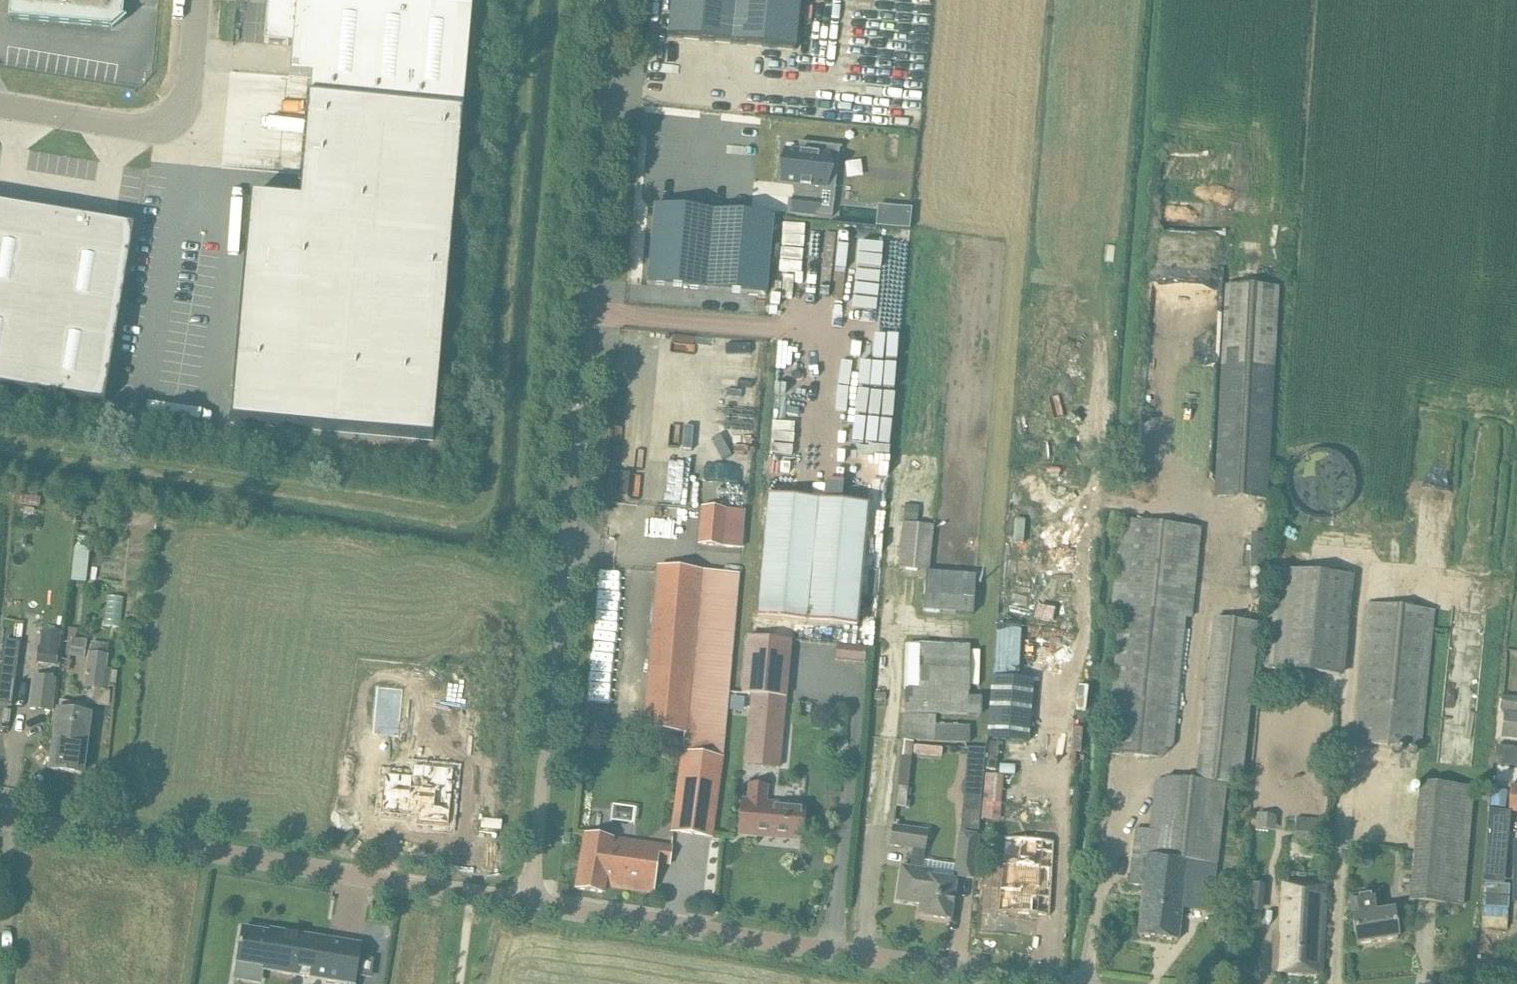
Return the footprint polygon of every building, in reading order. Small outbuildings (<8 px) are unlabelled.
[(8,18),(111,27),(123,18),(124,0),(10,0),(8,18)] [(230,422),(433,440),(462,113),(473,0),(268,0),(264,43),(293,46),(290,77),(311,79),(309,98),(309,100),(300,202),(251,197),(230,422)] [(668,36),(795,50),(800,0),(672,0),(668,36)] [(785,151),(782,183),(798,184),(796,196),(794,196),(793,212),(816,215),(820,187),(836,189),(840,149),(842,149),(842,147),(799,142),(799,144),(800,144),(799,152),(785,151)] [(0,205),(0,386),(104,404),(134,228),(0,205)] [(647,285),(766,296),(774,216),(654,205),(647,285)] [(879,206),(877,226),(909,229),(911,209),(879,206)] [(875,231),(875,269),(902,270),(903,231),(875,231)] [(1279,286),(1225,283),(1214,496),(1268,499),(1279,286)] [(1302,490),(1301,491),(1314,509),(1350,482),(1324,448),(1290,473),(1302,490)] [(769,497),(758,616),(857,626),(868,506),(842,504),(844,482),(825,480),(823,502),(769,497)] [(19,491),(16,516),(40,519),(43,494),(19,491)] [(905,504),(903,522),(917,523),(919,505),(905,504)] [(740,548),(743,511),(703,508),(700,544),(740,548)] [(1201,526),(1122,519),(1115,616),(1120,616),(1106,753),(1159,758),(1171,753),(1184,618),(1192,619),(1201,526)] [(902,522),(898,567),(919,569),(923,524),(917,523),(903,522),(902,522)] [(90,548),(74,546),(71,582),(86,584),(90,548)] [(685,740),(723,743),(738,575),(659,567),(644,729),(685,733),(685,740)] [(979,611),(980,571),(928,569),(927,609),(979,611)] [(1273,569),(1263,668),(1339,675),(1348,577),(1273,569)] [(1434,611),(1368,603),(1354,743),(1418,749),(1434,611)] [(1260,623),(1213,617),(1194,780),(1157,775),(1150,830),(1135,828),(1132,858),(1129,884),(1144,886),(1138,936),(1178,940),(1182,906),(1211,910),(1214,890),(1226,783),(1241,785),(1260,623)] [(43,629),(38,662),(56,665),(61,631),(43,629)] [(791,641),(749,636),(744,681),(754,682),(746,766),(778,769),(791,641)] [(87,640),(72,638),(70,656),(85,658),(87,640)] [(0,678),(0,704),(12,706),(21,642),(5,640),(0,678)] [(108,691),(108,688),(111,670),(104,669),(106,657),(100,656),(101,644),(92,643),(86,688),(108,691)] [(841,644),(839,657),(868,662),(870,649),(841,644)] [(55,679),(35,677),(31,708),(50,711),(55,679)] [(993,678),(988,738),(1028,741),(1033,681),(993,678)] [(377,687),(373,735),(398,737),(403,689),(377,687)] [(905,691),(904,712),(981,716),(982,697),(967,697),(967,694),(905,691)] [(1502,698),(1500,710),(1516,711),(1516,699),(1502,698)] [(55,740),(86,745),(90,715),(86,714),(87,704),(60,700),(55,740)] [(936,715),(903,713),(902,739),(970,743),(970,726),(936,724),(936,715)] [(1504,713),(1502,737),(1516,738),(1516,714),(1504,713)] [(86,745),(55,740),(51,770),(82,774),(86,745)] [(723,743),(685,740),(684,752),(673,831),(711,837),(722,758),(723,743)] [(904,741),(902,756),(912,757),(913,757),(913,754),(914,745),(914,742),(904,741)] [(914,745),(913,754),(941,757),(942,748),(914,745)] [(1493,764),(1516,767),(1516,749),(1496,747),(1493,764)] [(902,756),(899,786),(908,787),(912,757),(902,756)] [(413,778),(385,775),(382,811),(418,814),(418,823),(449,826),(451,799),(445,798),(447,770),(414,767),(413,778)] [(1473,787),(1421,783),(1410,900),(1462,905),(1473,787)] [(984,785),(983,802),(1001,804),(1003,787),(984,785)] [(1509,811),(1516,812),(1516,785),(1510,785),(1509,811)] [(899,786),(897,806),(906,807),(908,787),(899,786)] [(767,789),(750,788),(748,803),(742,803),(741,815),(739,835),(758,836),(758,832),(801,836),(800,840),(802,840),(803,820),(804,810),(766,807),(767,789)] [(962,808),(961,827),(979,829),(981,810),(962,808)] [(1489,810),(1485,860),(1501,862),(1504,828),(1508,828),(1509,811),(1505,811),(1489,810)] [(1323,818),(1296,816),(1294,839),(1321,841),(1323,818)] [(893,826),(890,844),(914,848),(911,868),(902,866),(897,900),(921,903),(919,915),(951,919),(953,902),(956,882),(931,878),(932,871),(923,869),(928,831),(893,826)] [(979,836),(960,834),(955,876),(974,878),(979,836)] [(605,839),(586,835),(577,888),(603,892),(604,885),(653,892),(657,862),(669,863),(672,847),(605,839)] [(1006,838),(998,911),(1050,915),(1051,895),(1055,842),(1006,838)] [(1253,882),(1249,907),(1260,908),(1263,884),(1253,882)] [(1327,887),(1285,885),(1281,947),(1274,947),(1272,971),(1320,974),(1327,887)] [(1383,911),(1379,891),(1349,896),(1357,944),(1398,938),(1393,910),(1383,911)] [(243,928),(237,962),(264,966),(264,969),(353,983),(355,983),(361,945),(270,930),(270,933),(243,928)]
